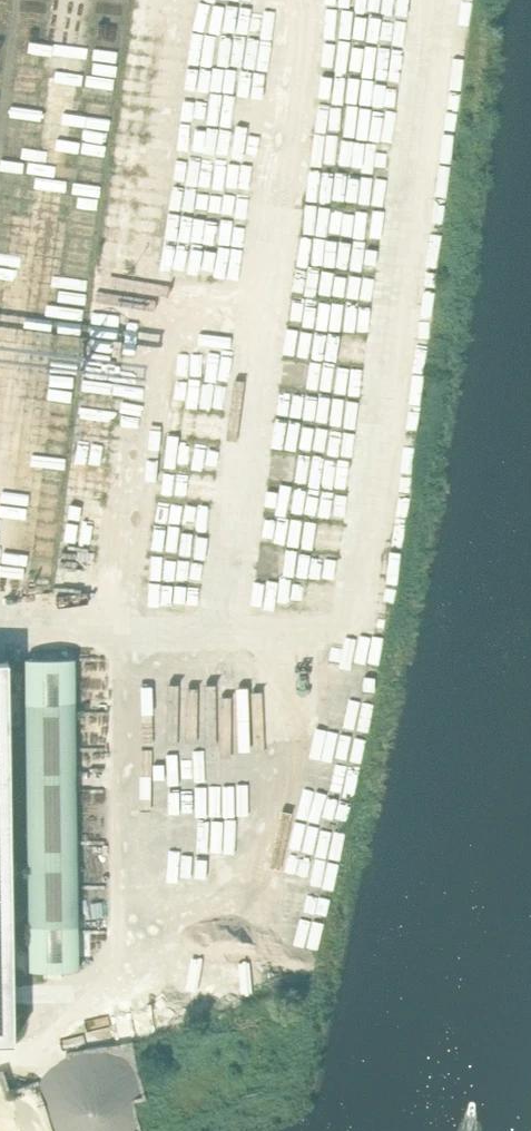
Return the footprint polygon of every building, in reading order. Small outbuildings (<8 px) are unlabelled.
[(74,658),(25,658),(25,703),(29,926),(30,970),(79,970),(78,925),(75,702),(74,658)] [(14,1041),(8,660),(0,660),(0,1042),(14,1041)]
